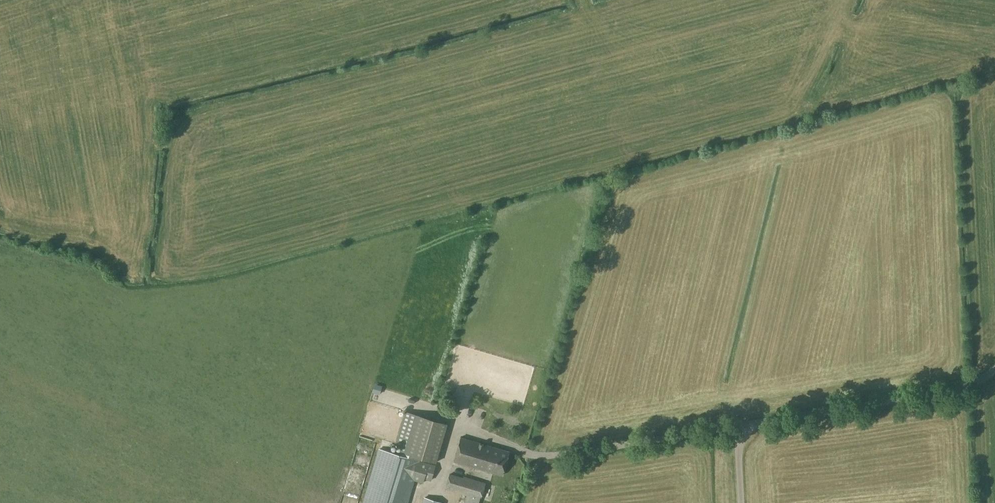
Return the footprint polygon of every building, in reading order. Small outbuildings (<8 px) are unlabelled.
[(436,462),(447,424),(405,411),(397,438),(404,441),(401,451),(436,462)] [(502,475),(509,452),(460,437),(453,461),(502,475)] [(379,449),(363,502),(407,502),(414,480),(429,485),(435,465),(379,449)] [(464,477),(463,478),(450,474),(445,488),(481,499),(485,484),(464,477)]
